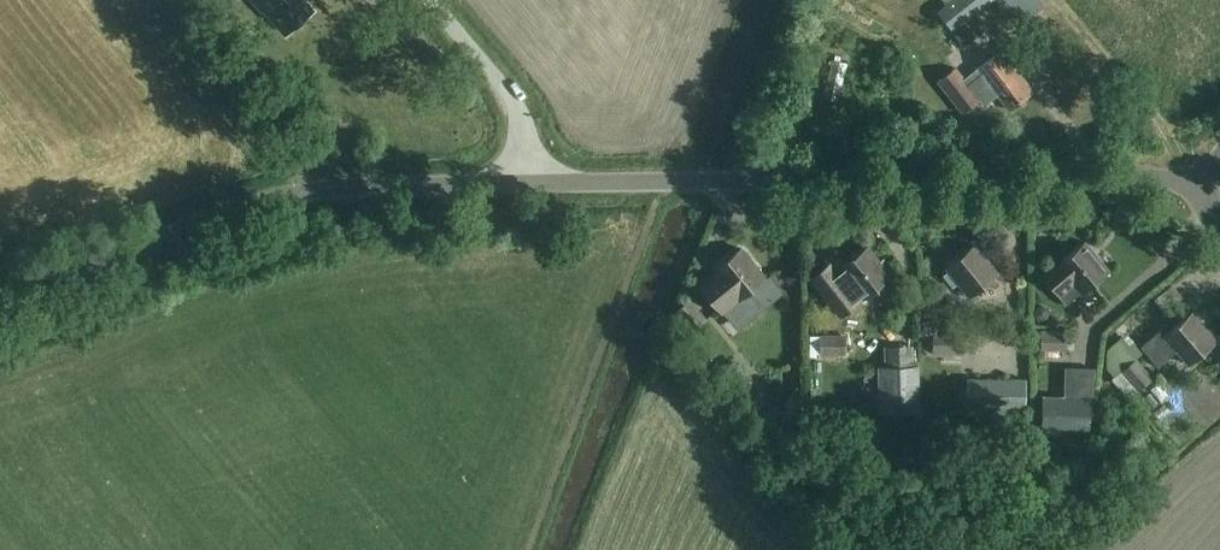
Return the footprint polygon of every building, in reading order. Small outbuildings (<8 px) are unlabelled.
[(263,11),(266,8),(288,32),(291,28),(311,12),(300,0),(254,0),(263,11)] [(938,11),(953,30),(952,31),(964,46),(987,28),(975,13),(991,0),(952,0),(938,11)] [(1017,27),(1044,6),(1040,0),(995,0),(1017,27)] [(964,113),(980,100),(984,106),(997,96),(1010,112),(1035,93),(1002,50),(965,78),(956,67),(939,81),(964,113)] [(1044,71),(1053,64),(1046,55),(1038,62),(1044,71)] [(1082,295),(1109,273),(1084,243),(1057,264),(1058,265),(1043,277),(1058,296),(1073,284),(1082,295)] [(850,283),(862,298),(891,275),(867,244),(838,267),(841,272),(836,276),(845,288),(850,283)] [(969,297),(997,274),(973,244),(945,267),(969,297)] [(696,284),(714,306),(720,314),(738,300),(764,278),(767,276),(764,273),(743,246),(715,267),(716,268),(714,270),(707,276),(699,282),(696,284)] [(949,278),(937,289),(951,305),(963,294),(949,278)] [(674,311),(679,316),(691,331),(705,320),(689,300),(674,311)] [(1218,340),(1193,310),(1166,333),(1162,328),(1141,346),(1159,366),(1178,350),(1190,364),(1218,340)] [(1066,350),(1067,331),(1042,330),(1042,349),(1066,350)] [(822,336),(822,355),(845,354),(845,335),(822,336)] [(933,335),(932,352),(958,352),(958,335),(933,335)] [(879,368),(877,368),(879,413),(881,413),(919,412),(918,367),(912,367),(911,345),(883,346),(883,368),(879,368)] [(1121,371),(1137,390),(1152,377),(1136,358),(1121,371)] [(968,379),(967,408),(1025,409),(1025,380),(968,379)] [(1090,430),(1091,397),(1063,396),(1041,395),(1040,429),(1090,430)]
